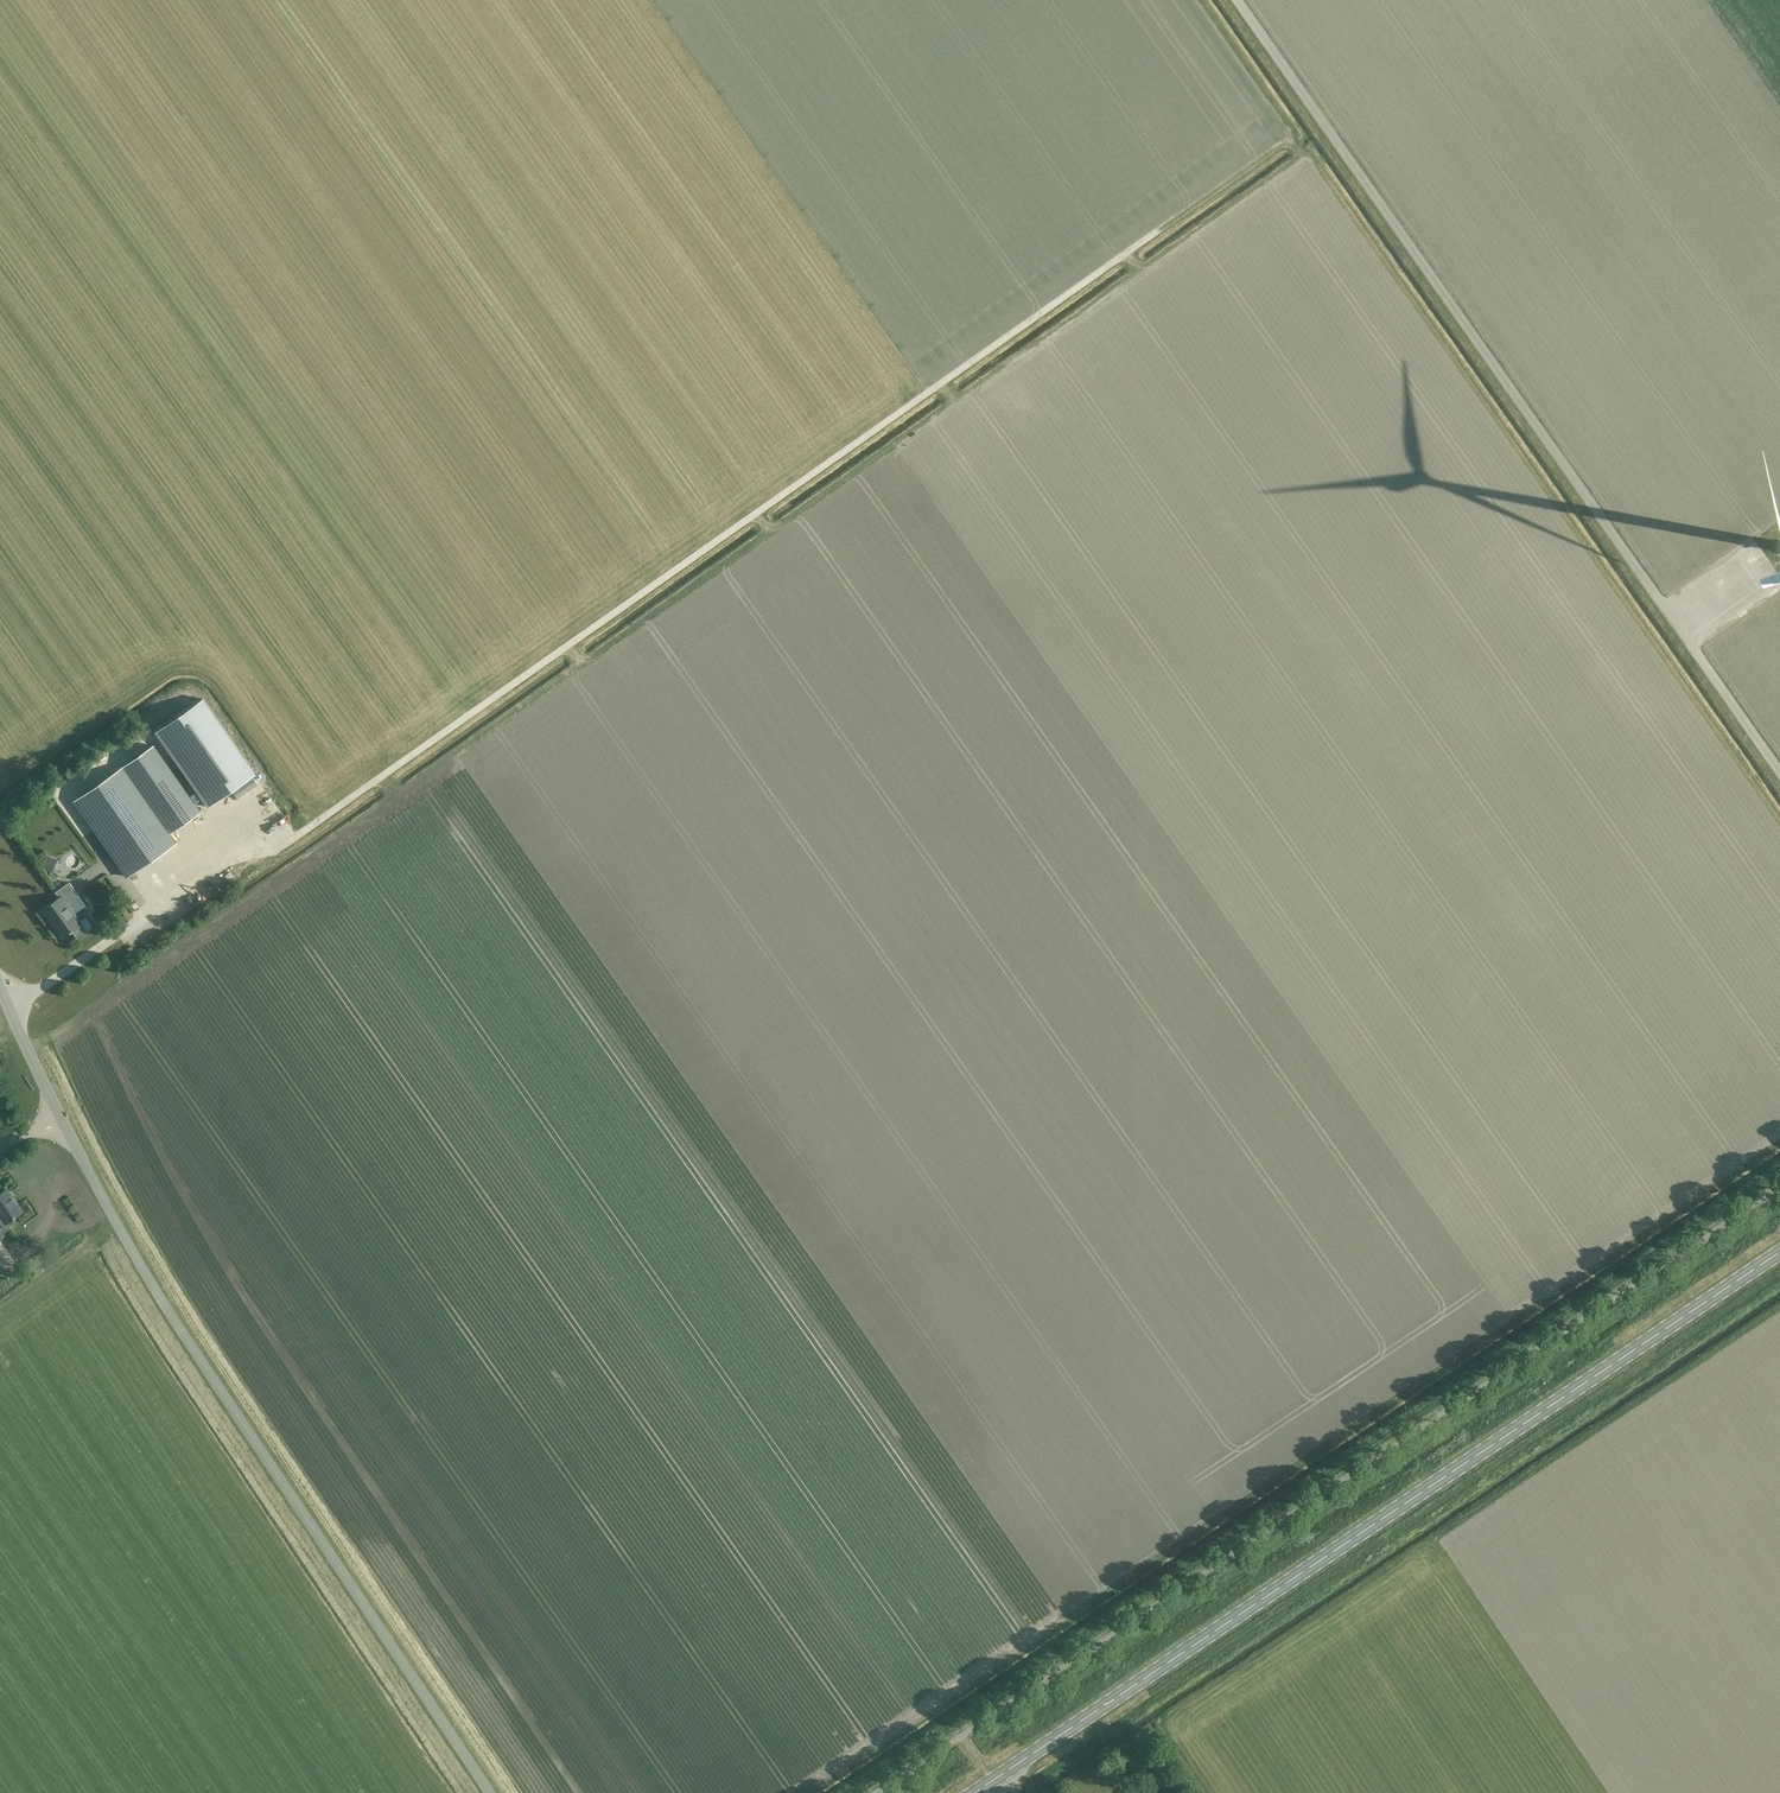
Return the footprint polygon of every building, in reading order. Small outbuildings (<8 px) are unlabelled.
[(208,807),(256,774),(203,698),(156,731),(208,807)] [(154,745),(75,800),(128,876),(176,843),(169,834),(201,812),(154,745)] [(56,859),(47,855),(43,866),(51,870),(56,859)] [(173,873),(161,880),(166,887),(177,880),(173,873)] [(78,894),(69,882),(55,892),(59,897),(42,910),(50,922),(52,921),(63,937),(73,930),(72,928),(80,922),(81,924),(82,924),(67,903),(78,894)] [(7,1188),(0,1194),(0,1215),(6,1223),(23,1211),(7,1188)]
